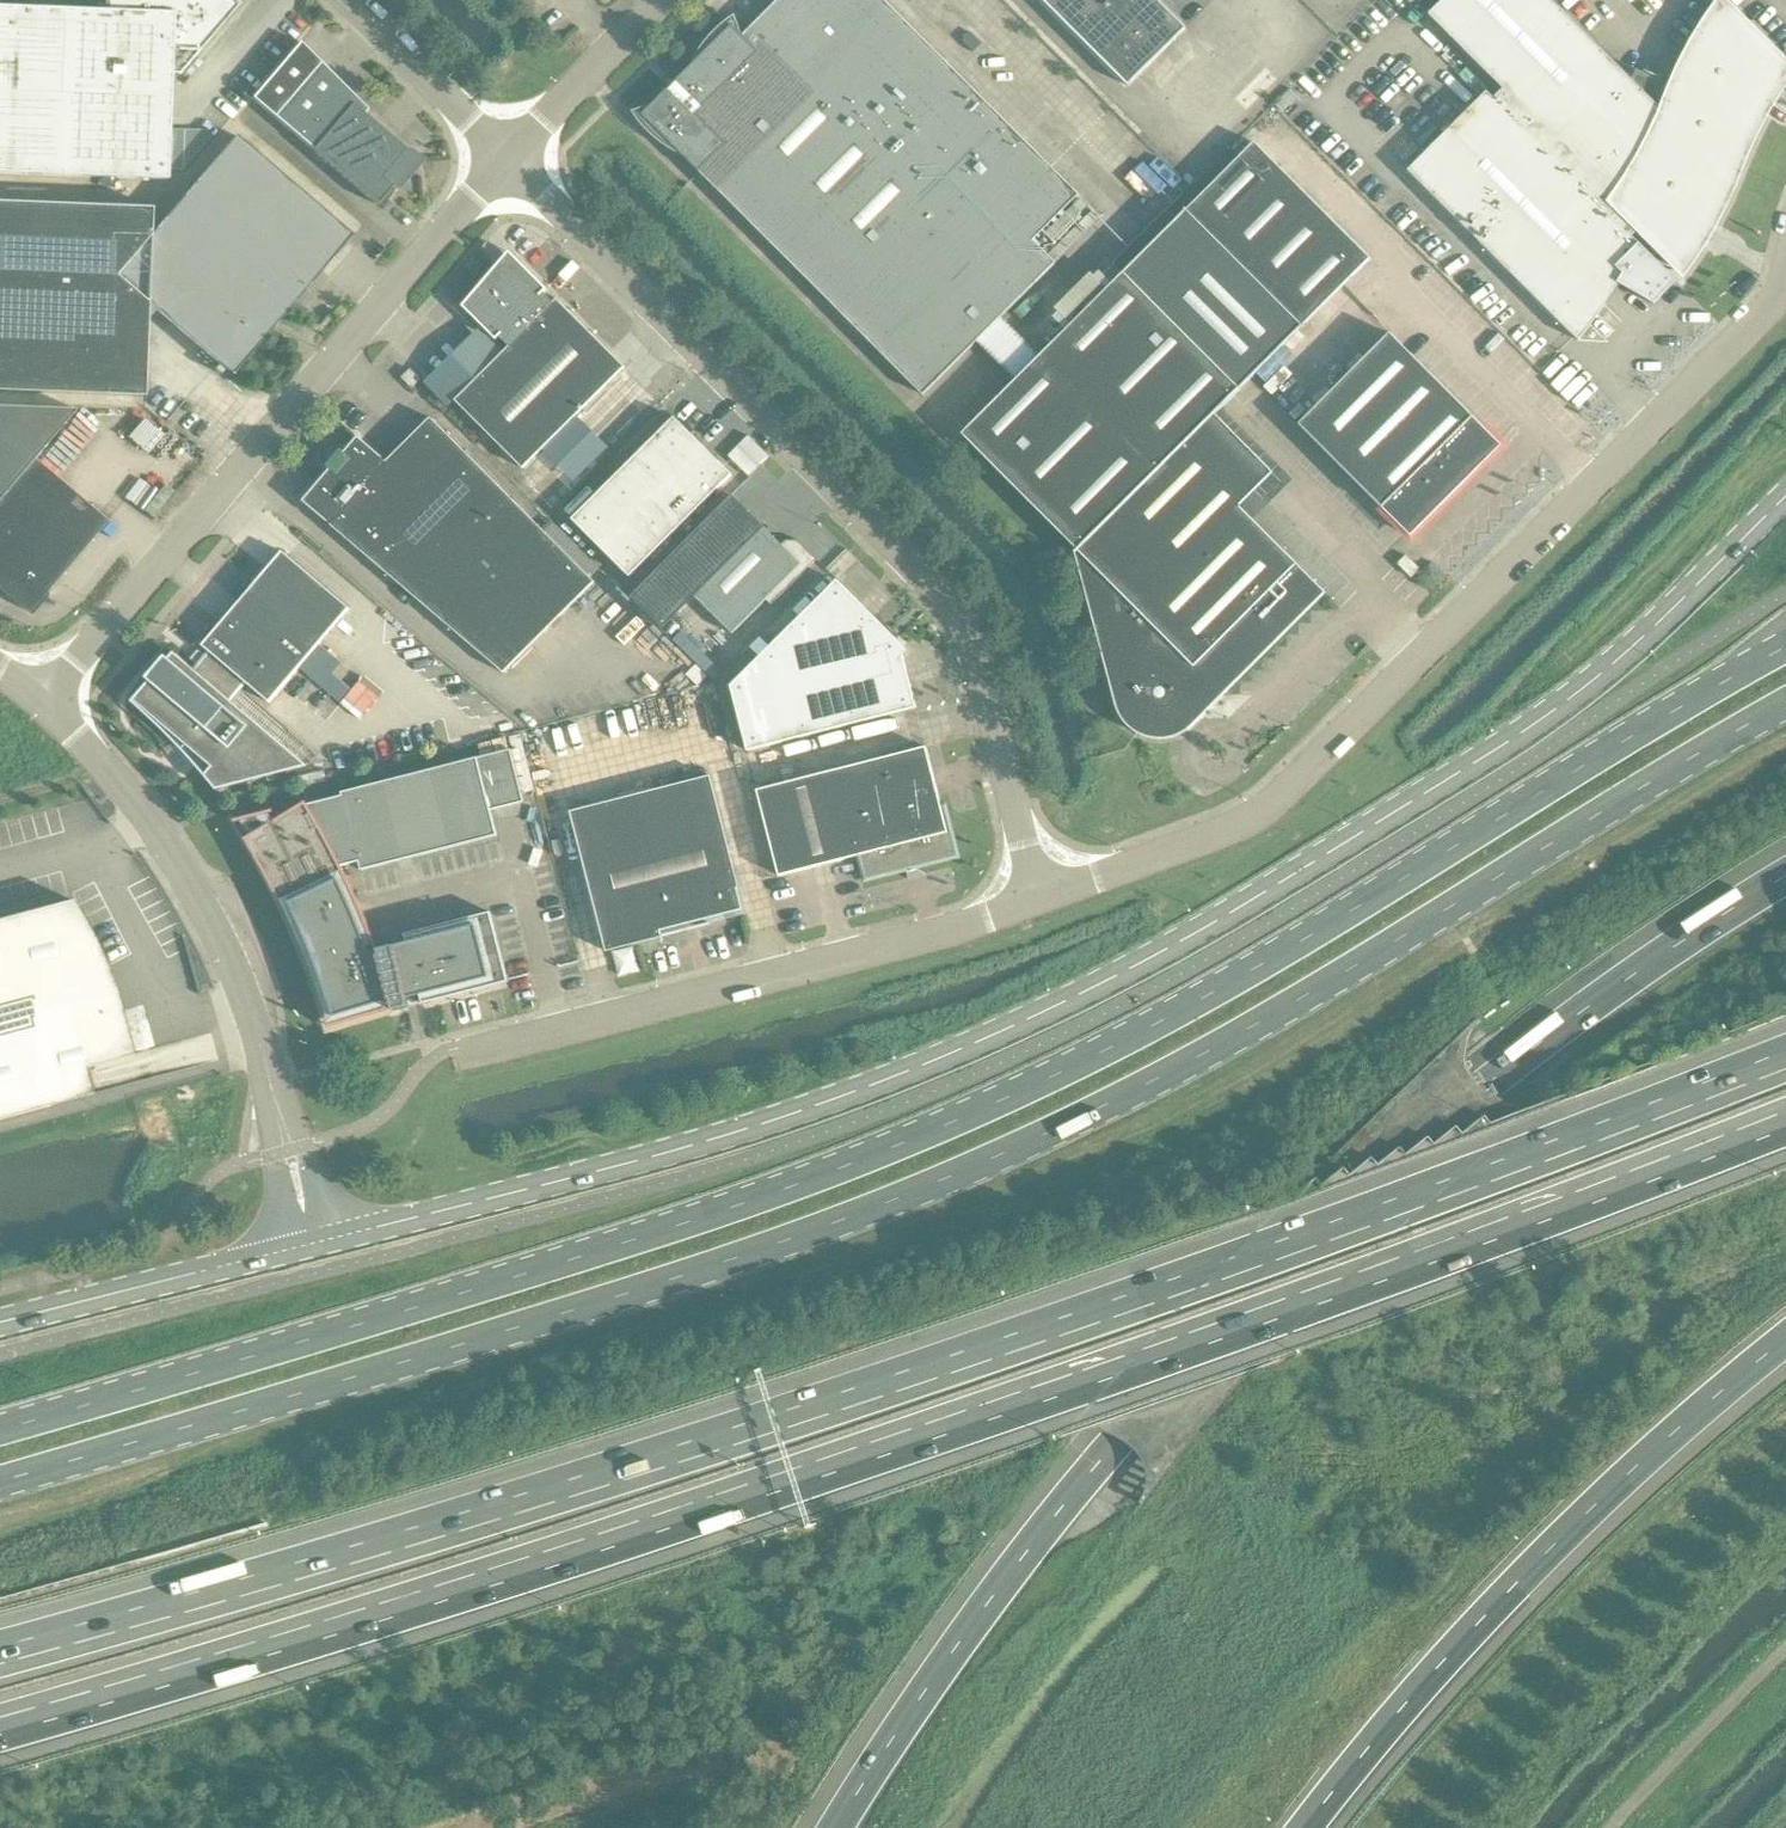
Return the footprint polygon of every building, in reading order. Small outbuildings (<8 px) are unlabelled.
[(168,180),(168,169),(182,170),(210,137),(203,131),(169,129),(172,74),(177,74),(179,75),(217,31),(215,29),(235,5),(228,0),(104,0),(103,11),(0,7),(0,174),(168,180)] [(639,114),(648,126),(659,136),(671,145),(685,152),(682,155),(700,173),(700,172),(924,396),(980,339),(999,321),(999,320),(1056,263),(1034,241),(1080,195),(884,0),(780,0),(763,17),(743,37),(732,26),(652,106),(655,109),(639,114)] [(1129,86),(1186,28),(1158,0),(1042,0),(1129,86)] [(1632,237),(1640,229),(1683,272),(1698,250),(1711,229),(1723,207),(1733,184),(1743,159),(1753,136),(1765,114),(1777,93),(1785,80),(1785,66),(1722,2),(1707,24),(1694,45),(1682,67),(1672,91),(1662,115),(1656,109),(1658,106),(1552,0),(1444,0),(1429,15),(1504,89),(1494,99),(1632,237)] [(368,110),(320,63),(299,44),(252,98),(313,150),(312,151),(377,205),(393,186),(388,182),(395,175),(396,176),(406,154),(408,151),(364,114),(368,110)] [(1408,171),(1575,337),(1578,341),(1600,313),(1619,284),(1629,290),(1654,304),(1677,281),(1640,245),(1632,237),(1494,99),(1487,92),(1408,171)] [(143,397),(147,303),(219,364),(214,370),(220,375),(284,300),(291,306),(352,235),(236,136),(149,238),(150,210),(0,203),(0,391),(143,397)] [(1019,378),(963,435),(1078,550),(1075,553),(1116,705),(1118,712),(1122,719),(1126,725),(1132,730),(1138,734),(1145,737),(1153,739),(1160,740),(1168,739),(1175,737),(1182,734),(1189,730),(1194,724),(1199,718),(1202,712),(1205,712),(1208,711),(1210,705),(1208,702),(1206,701),(1206,695),(1224,696),(1225,695),(1326,593),(1253,521),(1240,507),(1274,473),(1216,415),(1223,409),(1241,390),(1240,389),(1251,379),(1371,259),(1255,143),(1170,228),(1135,263),(1038,360),(1019,378)] [(1081,200),(1047,233),(1054,241),(1088,207),(1081,200)] [(523,469),(625,368),(557,300),(554,303),(544,293),(547,290),(510,252),(463,307),(497,340),(500,337),(510,347),(456,401),(523,469)] [(1090,275),(1057,309),(1067,319),(1100,285),(1090,275)] [(999,321),(980,339),(1019,378),(1038,360),(1038,359),(999,320),(999,321)] [(1483,427),(1390,334),(1299,425),(1411,537),(1487,461),(1485,460),(1502,446),(1483,427)] [(411,370),(402,378),(412,388),(421,380),(411,370)] [(29,612),(107,522),(33,459),(76,409),(0,406),(0,587),(29,612)] [(358,437),(303,502),(504,673),(595,582),(431,418),(387,462),(358,437)] [(630,577),(732,475),(675,418),(572,520),(630,577)] [(732,496),(630,598),(662,631),(695,597),(732,634),(766,600),(771,605),(817,560),(798,541),(795,543),(789,543),(786,541),(782,545),(764,528),(732,496)] [(270,703),(350,609),(283,552),(203,646),(209,651),(205,656),(199,651),(191,659),(198,665),(194,669),(174,653),(132,702),(133,703),(136,700),(213,767),(206,775),(205,774),(204,774),(217,790),(308,766),(232,702),(247,684),(270,703)] [(1412,578),(1420,570),(1407,556),(1398,564),(1412,578)] [(740,719),(893,636),(838,581),(731,686),(740,719)] [(893,636),(740,719),(748,751),(917,708),(903,657),(908,652),(893,636)] [(758,791),(779,876),(863,855),(868,876),(954,854),(927,748),(758,791)] [(498,836),(491,811),(524,802),(511,751),(478,759),(478,758),(342,793),(343,796),(308,805),(306,802),(245,839),(254,855),(263,870),(271,885),(278,900),(286,915),(293,931),(300,947),(306,962),(312,978),(318,994),(323,1010),(328,1028),(389,1010),(386,1002),(391,1000),(394,1011),(409,1007),(407,999),(420,996),(422,1004),(509,982),(491,912),(405,934),(407,943),(378,951),(373,936),(366,919),(359,902),(351,885),(342,867),(359,862),(361,871),(498,836)] [(711,776),(571,812),(607,952),(664,937),(662,931),(744,910),(738,888),(739,888),(711,776)] [(92,1095),(85,1068),(133,1055),(115,986),(107,965),(97,944),(85,921),(72,900),(0,919),(0,1120),(92,1095)]
